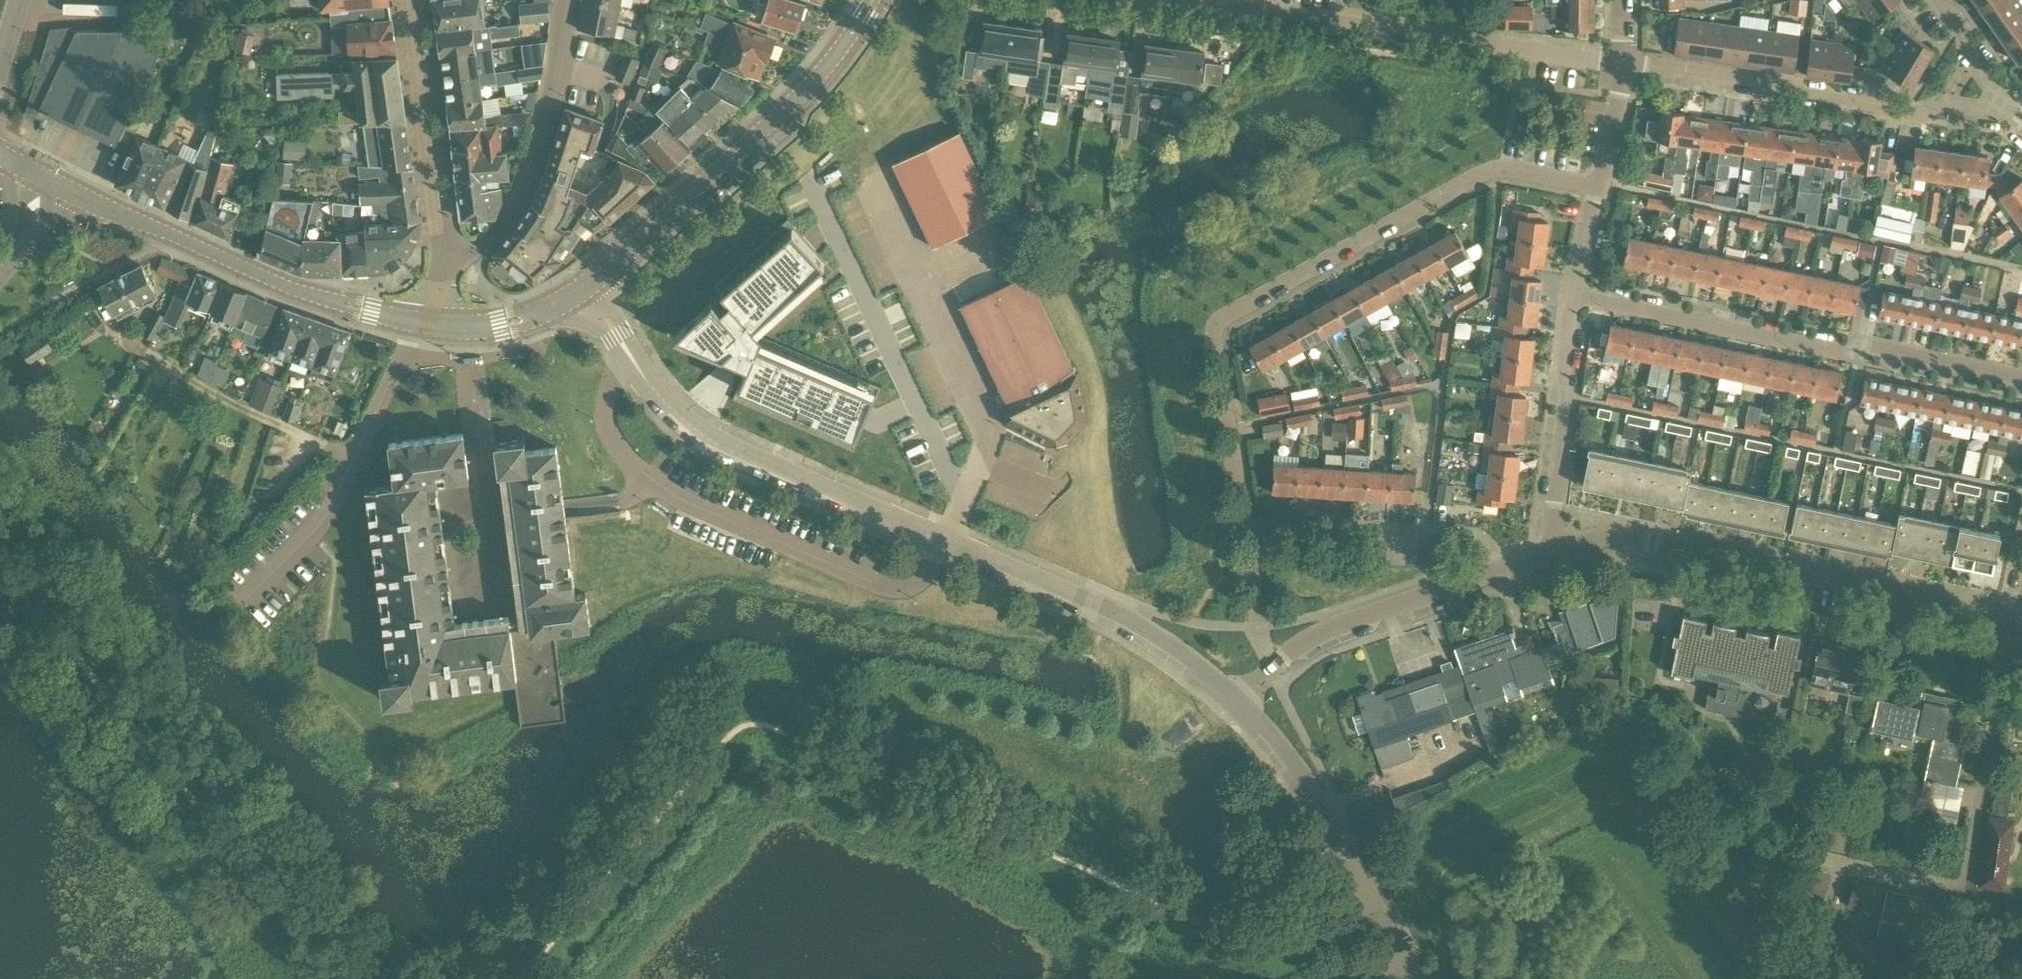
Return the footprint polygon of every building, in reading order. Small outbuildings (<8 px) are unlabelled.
[(320,8),(322,8),(322,12),(330,11),(331,17),(331,24),(331,26),(348,25),(347,22),(391,18),(392,18),(390,2),(388,2),(388,0),(319,0),(320,8)] [(437,29),(472,25),(467,0),(434,0),(437,29)] [(594,0),(582,0),(577,28),(613,35),(619,5),(594,0)] [(791,0),(757,0),(757,1),(767,5),(763,19),(796,30),(804,4),(791,0)] [(1563,3),(1552,3),(1551,17),(1563,18),(1563,29),(1592,30),(1593,0),(1563,0),(1563,3)] [(1790,12),(1802,13),(1804,14),(1806,0),(1791,0),(1790,12)] [(1811,10),(1813,11),(1821,11),(1823,0),(1813,0),(1811,10)] [(1858,1),(1871,19),(1886,8),(1897,2),(1898,0),(1859,0),(1858,1)] [(1980,9),(1993,0),(1974,0),(1980,9)] [(1980,9),(1993,27),(2021,7),(2016,0),(1993,0),(1980,9)] [(520,23),(550,20),(548,1),(519,3),(520,23)] [(1897,2),(1886,8),(1903,31),(1912,36),(1916,30),(1897,2)] [(1993,27),(2005,44),(2021,32),(2021,9),(2021,7),(1993,27)] [(706,13),(704,18),(701,27),(709,30),(753,48),(751,53),(767,60),(768,60),(776,41),(706,13)] [(1505,29),(1529,29),(1529,15),(1505,15),(1505,29)] [(348,25),(331,26),(332,53),(349,53),(348,53),(396,53),(391,18),(347,22),(348,25)] [(1703,59),(1709,23),(1678,18),(1673,55),(1703,59)] [(975,51),(974,65),(985,66),(987,53),(1007,56),(1011,26),(984,22),(983,29),(979,28),(975,51)] [(472,25),(437,29),(441,56),(476,51),(492,49),(491,38),(499,37),(520,36),(519,23),(498,26),(497,25),(472,27),(472,25)] [(1738,27),(1709,23),(1703,59),(1733,64),(1738,27)] [(622,36),(634,39),(636,29),(624,26),(622,36)] [(1007,56),(1005,71),(1033,75),(1037,76),(1039,62),(1043,36),(1039,36),(1040,30),(1011,26),(1007,56)] [(709,30),(701,27),(700,28),(696,27),(694,31),(706,36),(709,30)] [(1768,31),(1738,27),(1733,64),(1763,68),(1768,31)] [(119,139),(129,117),(170,29),(50,30),(25,114),(44,120),(47,113),(116,145),(119,139)] [(751,53),(753,48),(709,30),(706,36),(704,41),(725,49),(720,63),(759,79),(767,60),(751,53)] [(1799,35),(1768,31),(1763,68),(1793,72),(1799,35)] [(1912,36),(1903,31),(1891,50),(1920,68),(1932,49),(1912,36)] [(250,54),(255,36),(240,32),(236,50),(250,54)] [(2005,44),(2018,62),(2021,60),(2021,32),(2005,44)] [(1067,34),(1063,65),(1060,81),(1061,82),(1075,83),(1076,73),(1088,75),(1093,37),(1067,34)] [(1086,84),(1112,88),(1114,73),(1119,41),(1093,37),(1088,75),(1086,84)] [(1827,77),(1832,43),(1809,40),(1805,74),(1827,77)] [(645,64),(657,69),(666,47),(653,42),(647,54),(644,63),(645,64)] [(1832,43),(1827,77),(1849,80),(1851,77),(1851,65),(1854,47),(1832,43)] [(1169,90),(1174,49),(1148,45),(1144,44),(1140,73),(1155,75),(1152,95),(1168,97),(1169,90)] [(476,51),(441,56),(444,79),(496,72),(493,49),(492,49),(476,51)] [(1204,53),(1174,49),(1169,90),(1183,92),(1185,79),(1200,81),(1204,53)] [(966,50),(962,77),(972,79),(974,65),(975,51),(966,50)] [(1891,50),(1880,69),(1889,75),(1908,87),(1920,68),(1891,50)] [(332,53),(275,55),(277,98),(334,96),(334,87),(344,87),(355,87),(355,83),(374,82),(375,86),(400,85),(396,56),(348,59),(349,71),(344,71),(344,72),(333,72),(332,53)] [(628,83),(639,59),(625,54),(617,71),(615,76),(628,83)] [(544,55),(523,58),(524,69),(542,67),(544,55)] [(697,61),(688,77),(694,78),(739,104),(753,88),(721,70),(697,61)] [(1031,88),(1045,90),(1049,63),(1039,62),(1037,76),(1033,75),(1031,88)] [(1205,62),(1202,82),(1220,85),(1223,64),(1205,62)] [(1045,90),(1044,101),(1058,103),(1061,82),(1060,81),(1063,65),(1049,63),(1045,90)] [(645,64),(639,78),(649,82),(651,82),(652,79),(657,69),(645,64)] [(1851,65),(1851,77),(1885,81),(1889,75),(1880,69),(1851,65)] [(496,72),(444,79),(447,103),(483,99),(481,84),(496,83),(497,85),(513,82),(513,87),(532,85),(531,80),(540,78),(542,67),(496,72)] [(1109,109),(1124,111),(1128,75),(1114,73),(1112,88),(1109,109)] [(1128,75),(1124,111),(1137,113),(1142,77),(1128,75)] [(694,78),(688,77),(678,86),(690,96),(722,119),(739,104),(694,78)] [(649,84),(639,80),(637,86),(647,90),(649,84)] [(355,83),(355,87),(358,110),(339,111),(339,123),(363,123),(404,121),(400,85),(375,86),(374,82),(355,83)] [(690,96),(678,86),(667,97),(666,96),(664,98),(670,101),(707,133),(722,119),(690,96)] [(635,87),(631,98),(637,99),(640,90),(635,87)] [(665,120),(654,107),(631,98),(628,107),(644,113),(658,127),(652,131),(678,160),(691,147),(665,120)] [(664,98),(654,107),(665,120),(691,147),(707,133),(670,101),(664,98)] [(485,116),(483,99),(447,103),(451,129),(498,127),(529,124),(531,112),(501,114),(485,116)] [(1057,111),(1058,103),(1044,101),(1043,109),(1057,111)] [(533,202),(517,226),(516,226),(496,252),(511,264),(510,268),(520,276),(524,274),(533,282),(544,272),(547,272),(557,263),(557,260),(558,259),(556,257),(565,244),(570,247),(579,233),(578,233),(579,232),(588,225),(594,229),(607,217),(610,220),(653,180),(645,170),(619,159),(609,181),(590,196),(568,189),(583,144),(592,147),(590,151),(592,151),(592,150),(602,120),(566,108),(548,163),(549,163),(533,202)] [(1136,138),(1139,113),(1137,113),(1124,111),(1120,136),(1136,138)] [(1654,154),(1665,156),(1662,172),(1639,168),(1637,182),(1671,188),(1673,173),(1682,114),(1661,111),(1659,123),(1647,121),(1644,140),(1656,141),(1654,154)] [(1682,114),(1673,173),(1685,175),(1688,157),(1685,157),(1687,144),(1699,145),(1703,117),(1682,114)] [(129,117),(119,139),(130,144),(140,122),(129,117)] [(1724,120),(1703,117),(1699,145),(1711,147),(1709,161),(1706,160),(1704,176),(1715,178),(1724,120)] [(1724,120),(1715,178),(1714,189),(1724,190),(1725,179),(1726,180),(1728,164),(1738,166),(1740,151),(1744,152),(1748,124),(1724,120)] [(404,121),(363,123),(365,138),(407,136),(405,121),(404,121)] [(1748,124),(1744,152),(1743,162),(1753,164),(1751,183),(1749,200),(1759,201),(1770,127),(1748,124)] [(501,153),(498,127),(451,129),(453,147),(452,147),(452,150),(481,148),(481,155),(501,153)] [(1794,130),(1770,127),(1759,201),(1770,203),(1772,186),(1773,186),(1775,170),(1785,171),(1786,158),(1790,159),(1794,130)] [(143,176),(140,175),(132,191),(164,206),(194,220),(212,152),(211,151),(216,132),(207,129),(193,161),(188,158),(188,160),(158,146),(143,176)] [(1817,134),(1794,130),(1790,159),(1804,161),(1803,174),(1800,173),(1794,210),(1806,212),(1813,162),(1817,134)] [(628,144),(619,134),(616,133),(614,132),(607,149),(631,160),(635,156),(643,166),(648,168),(655,162),(664,172),(678,160),(652,131),(648,136),(639,144),(634,138),(628,144)] [(933,247),(999,215),(959,131),(892,163),(933,247)] [(1813,162),(1806,212),(1804,222),(1818,224),(1820,213),(1817,213),(1819,193),(1820,193),(1824,164),(1835,165),(1839,137),(1817,134),(1813,162)] [(138,136),(133,146),(116,183),(132,191),(140,175),(143,176),(158,146),(138,136)] [(407,136),(365,138),(367,153),(410,151),(407,136)] [(1858,140),(1839,137),(1835,165),(1846,167),(1844,179),(1841,179),(1839,196),(1850,197),(1858,140)] [(305,160),(306,142),(284,140),(283,158),(305,160)] [(1880,143),(1858,140),(1850,197),(1861,199),(1864,182),(1861,182),(1863,169),(1876,171),(1875,175),(1888,177),(1893,154),(1879,152),(1880,143)] [(1915,149),(1911,175),(1909,187),(1923,189),(1924,177),(1935,179),(1939,150),(1915,146),(1915,149)] [(481,155),(481,148),(452,150),(456,177),(485,177),(486,192),(500,190),(498,179),(508,178),(506,152),(501,153),(481,155)] [(1939,150),(1935,179),(1959,182),(1963,153),(1939,150)] [(410,151),(367,153),(369,167),(412,169),(410,151)] [(235,158),(212,152),(194,220),(230,236),(230,235),(237,211),(237,212),(240,201),(225,194),(231,174),(237,176),(241,163),(234,162),(235,158)] [(1987,157),(1963,153),(1959,182),(1993,187),(2001,174),(1985,172),(1987,157)] [(276,187),(290,188),(292,168),(278,166),(276,187)] [(369,167),(358,166),(359,179),(379,176),(381,182),(359,183),(359,185),(361,205),(362,205),(372,204),(389,205),(391,223),(419,221),(414,186),(412,169),(369,167)] [(1898,174),(1889,171),(1888,177),(1887,183),(1895,185),(1898,174)] [(1670,192),(1678,193),(1681,180),(1684,178),(1685,175),(1673,173),(1671,188),(1670,192)] [(1993,187),(2013,215),(2021,209),(2021,179),(2010,187),(2001,174),(1993,187)] [(485,177),(456,177),(456,179),(461,220),(495,215),(501,202),(500,190),(486,192),(485,177)] [(1713,187),(1706,186),(1698,191),(1696,199),(1710,202),(1713,187)] [(1929,188),(1927,203),(1938,204),(1941,189),(1934,188),(1929,188)] [(1043,209),(1045,192),(1030,190),(1027,206),(1043,209)] [(1659,209),(1660,199),(1648,197),(1646,207),(1659,209)] [(304,273),(306,222),(306,200),(273,198),(260,255),(304,273)] [(1660,199),(1659,209),(1672,212),(1673,202),(1660,199)] [(306,200),(306,222),(304,273),(323,273),(322,237),(317,237),(318,216),(322,202),(306,200)] [(343,215),(344,202),(333,202),(332,214),(343,215)] [(1938,204),(1927,203),(1925,218),(1936,219),(1938,204)] [(391,223),(389,205),(372,204),(373,213),(379,212),(380,222),(378,222),(378,227),(386,226),(387,244),(397,243),(398,254),(403,259),(407,254),(411,249),(414,244),(416,239),(417,234),(418,230),(419,221),(391,223)] [(1705,219),(1707,209),(1694,206),(1691,216),(1705,219)] [(1962,249),(1972,225),(1974,211),(1970,210),(1955,208),(1953,223),(1952,234),(1950,248),(1962,249)] [(1720,212),(1707,209),(1705,219),(1718,222),(1720,212)] [(2013,215),(2021,228),(2021,209),(2013,215)] [(1548,222),(1539,221),(1540,213),(1513,210),(1512,223),(1519,224),(1517,240),(1545,243),(1548,222)] [(1877,213),(1872,231),(1907,239),(1910,227),(1911,221),(1877,213)] [(1835,228),(1845,230),(1848,216),(1838,214),(1835,228)] [(1751,229),(1753,218),(1740,216),(1738,226),(1751,229)] [(719,293),(672,335),(726,358),(734,361),(742,365),(745,366),(732,398),(854,450),(863,428),(868,417),(873,406),(881,386),(770,339),(761,335),(834,269),(810,243),(803,235),(787,217),(712,285),(719,293)] [(1921,229),(1923,219),(1912,217),(1911,221),(1910,227),(1921,229)] [(1753,218),(1751,229),(1763,231),(1766,221),(1753,218)] [(1455,231),(1434,243),(1447,266),(1468,254),(1459,239),(1472,240),(1474,219),(1455,231)] [(1993,229),(2000,238),(2011,230),(2005,221),(1993,229)] [(378,227),(378,222),(365,223),(365,231),(371,272),(380,271),(383,271),(386,270),(389,269),(390,268),(395,265),(400,261),(403,259),(398,254),(397,243),(387,244),(386,226),(378,227)] [(1500,224),(1498,237),(1506,238),(1508,225),(1500,224)] [(1797,238),(1799,228),(1786,226),(1784,235),(1797,238)] [(1799,228),(1797,238),(1809,241),(1812,231),(1799,228)] [(371,272),(365,231),(339,234),(340,238),(342,274),(371,272)] [(1702,234),(1699,248),(1706,249),(1709,236),(1702,234)] [(1843,247),(1844,238),(1832,235),(1830,245),(1843,247)] [(340,238),(322,237),(323,273),(339,274),(342,274),(340,238)] [(1646,268),(1652,242),(1628,237),(1622,263),(1646,268)] [(1857,240),(1844,238),(1843,247),(1856,250),(1857,240)] [(1508,255),(1506,268),(1532,271),(1533,263),(1542,264),(1545,243),(1517,240),(1515,256),(1508,255)] [(1675,246),(1652,242),(1646,268),(1669,273),(1675,246)] [(1447,266),(1434,243),(1413,254),(1426,278),(1447,266)] [(1873,256),(1875,245),(1864,243),(1862,254),(1873,256)] [(1894,260),(1896,247),(1883,245),(1881,258),(1894,260)] [(1698,251),(1675,246),(1669,273),(1692,278),(1698,251)] [(2013,255),(2009,250),(2002,256),(2006,261),(2013,255)] [(1698,251),(1692,278),(1715,283),(1721,256),(1698,251)] [(1532,271),(1506,268),(1503,268),(1505,254),(1495,253),(1491,280),(1512,282),(1510,298),(1537,302),(1540,280),(1531,279),(1532,271)] [(1413,254),(1393,266),(1405,289),(1426,278),(1413,254)] [(1744,261),(1721,256),(1715,283),(1738,288),(1744,261)] [(1946,268),(1948,259),(1936,256),(1934,265),(1946,268)] [(157,272),(180,282),(192,288),(198,272),(163,258),(157,272)] [(1767,266),(1744,261),(1738,288),(1761,292),(1767,266)] [(113,313),(155,291),(142,265),(100,287),(113,313)] [(1405,289),(1393,266),(1372,278),(1385,301),(1405,289)] [(1767,266),(1761,292),(1784,297),(1790,270),(1767,266)] [(1790,270),(1784,297),(1807,302),(1813,275),(1790,270)] [(223,283),(198,272),(192,288),(180,282),(165,316),(163,321),(178,327),(189,300),(211,310),(211,309),(223,283)] [(1005,421),(1047,442),(1051,435),(1055,435),(1059,434),(1065,439),(1085,419),(1077,376),(1076,376),(1027,273),(960,305),(1010,410),(1002,415),(1005,421)] [(1913,287),(1916,275),(1907,273),(1904,286),(1913,287)] [(1813,275),(1807,302),(1830,307),(1836,280),(1813,275)] [(1925,277),(1916,275),(1913,287),(1922,289),(1923,289),(1925,277)] [(1385,301),(1372,278),(1352,289),(1365,312),(1385,301)] [(1836,280),(1830,307),(1854,312),(1857,296),(1859,285),(1836,280)] [(247,293),(223,283),(211,309),(236,320),(247,293)] [(1962,285),(1960,297),(1968,299),(1971,287),(1962,285)] [(1463,293),(1468,302),(1478,296),(1473,287),(1463,293)] [(1981,289),(1971,287),(1968,299),(1978,301),(1981,289)] [(1352,289),(1331,301),(1344,324),(1351,336),(1372,324),(1365,312),(1352,289)] [(1882,291),(1877,317),(1905,323),(1911,296),(1882,291)] [(236,320),(237,320),(235,324),(247,330),(243,340),(258,347),(263,336),(264,336),(277,306),(247,293),(236,320)] [(1468,302),(1463,293),(1450,300),(1456,309),(1468,302)] [(1911,296),(1905,323),(1933,328),(1939,302),(1919,298),(1911,296)] [(1501,313),(1499,327),(1526,330),(1526,322),(1535,323),(1537,302),(1510,298),(1508,314),(1501,313)] [(1331,301),(1311,312),(1324,335),(1344,324),(1331,301)] [(1939,302),(1933,328),(1961,334),(1967,308),(1939,302)] [(1967,308),(1961,334),(1989,340),(1995,314),(1975,310),(1967,308)] [(290,357),(303,316),(284,309),(270,350),(290,357)] [(1989,340),(2017,346),(2021,323),(2021,310),(2016,309),(2014,318),(1995,314),(1989,340)] [(156,311),(143,334),(150,338),(153,339),(159,328),(158,328),(165,316),(156,311)] [(1311,312),(1290,324),(1303,347),(1324,335),(1311,312)] [(327,324),(303,316),(290,357),(313,365),(327,324)] [(327,324),(313,365),(334,372),(348,331),(327,324)] [(1290,324),(1270,335),(1283,358),(1303,347),(1290,324)] [(1628,355),(1633,329),(1610,324),(1604,351),(1628,355)] [(1526,330),(1499,327),(1492,326),(1490,339),(1505,341),(1503,357),(1530,360),(1533,339),(1525,338),(1526,330)] [(1656,333),(1633,329),(1628,355),(1651,360),(1656,333)] [(1437,331),(1435,344),(1446,345),(1447,332),(1437,331)] [(1656,333),(1651,360),(1674,365),(1679,338),(1656,333)] [(1283,358),(1270,335),(1249,347),(1262,370),(1283,358)] [(1679,338),(1674,365),(1697,370),(1702,343),(1679,338)] [(1725,348),(1702,343),(1697,370),(1719,374),(1720,374),(1725,348)] [(1446,345),(1435,344),(1434,357),(1444,358),(1446,345)] [(1410,347),(1404,351),(1410,361),(1417,357),(1410,347)] [(1720,374),(1719,374),(1717,385),(1727,386),(1727,388),(1740,391),(1742,379),(1743,379),(1748,352),(1725,348),(1720,374)] [(1748,352),(1743,379),(1766,384),(1771,357),(1748,352)] [(199,370),(198,375),(210,382),(218,362),(204,357),(199,370)] [(1494,371),(1492,385),(1517,388),(1518,380),(1528,381),(1530,360),(1503,357),(1501,372),(1494,371)] [(1794,362),(1771,357),(1766,384),(1789,389),(1794,362)] [(1399,374),(1391,359),(1384,363),(1383,370),(1388,380),(1399,374)] [(1412,370),(1404,361),(1396,365),(1402,376),(1412,370)] [(1817,367),(1794,362),(1789,389),(1812,393),(1817,367)] [(1817,367),(1812,393),(1836,398),(1841,371),(1817,367)] [(266,379),(260,377),(249,404),(271,413),(282,386),(280,385),(283,379),(268,373),(266,379)] [(1415,375),(1402,377),(1404,388),(1417,385),(1415,375)] [(1404,388),(1402,377),(1389,380),(1391,390),(1404,388)] [(1887,409),(1892,383),(1864,377),(1858,403),(1887,409)] [(1892,383),(1887,409),(1896,411),(1915,415),(1920,389),(1892,383)] [(1657,384),(1655,395),(1665,397),(1667,386),(1657,384)] [(1353,387),(1355,397),(1368,395),(1366,385),(1353,387)] [(1517,388),(1492,385),(1490,398),(1497,399),(1495,415),(1523,418),(1525,397),(1516,396),(1517,388)] [(1355,397),(1353,387),(1341,390),(1342,400),(1355,397)] [(1930,427),(1932,428),(1941,430),(1943,421),(1948,395),(1920,389),(1915,415),(1932,419),(1930,427)] [(1618,404),(1620,394),(1607,391),(1605,401),(1618,404)] [(1256,398),(1260,416),(1290,410),(1286,392),(1256,398)] [(1317,394),(1305,397),(1307,407),(1320,405),(1317,394)] [(1394,397),(1396,406),(1409,404),(1406,394),(1394,397)] [(1632,396),(1620,394),(1618,404),(1631,407),(1632,396)] [(1948,395),(1943,421),(1971,427),(1976,401),(1948,395)] [(1307,407),(1305,397),(1292,399),(1294,410),(1307,407)] [(1396,406),(1394,397),(1381,399),(1383,409),(1396,406)] [(300,404),(288,401),(283,418),(295,422),(300,404)] [(1664,413),(1666,403),(1653,401),(1651,411),(1664,413)] [(2004,407),(1976,401),(1971,427),(1999,433),(2004,407)] [(1666,403),(1664,413),(1677,416),(1679,406),(1666,403)] [(1359,404),(1346,406),(1348,416),(1361,414),(1359,404)] [(1412,419),(1409,404),(1396,406),(1396,409),(1396,418),(1412,419)] [(1348,416),(1346,406),(1333,409),(1335,419),(1348,416)] [(1609,419),(1611,410),(1598,407),(1596,416),(1609,419)] [(1999,433),(2021,438),(2021,410),(2004,407),(1999,433)] [(1710,423),(1712,413),(1699,410),(1697,420),(1710,423)] [(1311,413),(1298,416),(1300,426),(1313,423),(1311,413)] [(1637,425),(1639,416),(1626,413),(1624,422),(1637,425)] [(1725,416),(1712,413),(1710,423),(1723,425),(1725,416)] [(1495,415),(1493,431),(1486,430),(1486,432),(1476,430),(1475,439),(1485,440),(1484,443),(1510,446),(1511,439),(1520,440),(1523,418),(1495,415)] [(1300,426),(1298,416),(1286,418),(1287,428),(1300,426)] [(1639,416),(1637,425),(1650,427),(1651,418),(1639,416)] [(1882,431),(1885,418),(1876,416),(1873,429),(1882,431)] [(1363,418),(1348,418),(1347,437),(1362,437),(1363,418)] [(1892,433),(1895,420),(1885,418),(1882,431),(1892,433)] [(1755,432),(1758,422),(1745,419),(1743,428),(1743,430),(1749,431),(1755,432)] [(347,425),(338,421),(333,432),(343,436),(347,425)] [(1677,433),(1679,424),(1666,421),(1664,430),(1677,433)] [(1261,425),(1263,439),(1284,435),(1282,422),(1274,423),(1261,425)] [(1770,425),(1758,422),(1755,432),(1768,435),(1770,425)] [(1346,439),(1346,423),(1333,423),(1332,438),(1346,439)] [(1679,424),(1677,433),(1690,435),(1691,426),(1679,424)] [(1855,449),(1859,429),(1845,426),(1841,445),(1855,449)] [(1935,459),(1939,442),(1941,430),(1932,428),(1929,441),(1926,457),(1935,459)] [(1801,442),(1804,432),(1791,429),(1788,439),(1801,442)] [(1717,441),(1719,432),(1706,430),(1704,438),(1717,441)] [(1941,430),(1939,442),(1948,444),(1951,432),(1941,430)] [(1719,432),(1717,441),(1729,444),(1731,435),(1719,432)] [(1804,432),(1801,442),(1814,445),(1817,434),(1804,432)] [(510,627),(511,627),(510,616),(454,623),(445,550),(436,482),(468,478),(463,433),(389,442),(394,485),(366,489),(390,676),(384,677),(387,700),(415,697),(415,691),(516,678),(510,627)] [(530,633),(553,630),(590,625),(586,593),(575,594),(566,519),(564,511),(563,502),(556,447),(526,451),(524,438),(495,442),(497,460),(499,474),(510,472),(530,633)] [(1757,449),(1758,440),(1746,438),(1744,447),(1757,449)] [(1771,443),(1758,440),(1757,449),(1769,452),(1771,443)] [(1994,454),(1997,442),(1988,440),(1985,452),(1994,454)] [(1484,443),(1470,442),(1469,451),(1483,452),(1484,443)] [(1997,442),(1994,454),(2004,457),(2006,444),(1997,442)] [(1510,446),(1484,443),(1483,456),(1490,457),(1488,473),(1515,477),(1518,455),(1509,454),(1510,446)] [(1797,458),(1799,449),(1786,446),(1784,455),(1797,458)] [(1979,452),(1966,449),(1961,472),(1974,475),(1979,452)] [(1602,491),(1610,455),(1589,450),(1582,487),(1602,491)] [(1818,462),(1820,453),(1807,450),(1805,459),(1818,462)] [(1274,455),(1273,465),(1272,487),(1272,491),(1296,492),(1297,466),(1297,456),(1274,455)] [(1610,455),(1602,491),(1622,495),(1629,459),(1610,455)] [(1846,468),(1848,459),(1835,456),(1833,465),(1846,468)] [(1367,471),(1368,471),(1366,497),(1390,498),(1391,472),(1390,472),(1391,462),(1391,461),(1368,459),(1367,471)] [(1649,463),(1629,459),(1622,495),(1642,500),(1649,463)] [(1848,459),(1846,468),(1858,470),(1860,461),(1848,459)] [(1391,472),(1390,498),(1414,500),(1414,490),(1415,474),(1402,473),(1403,463),(1391,462),(1390,472),(1391,472)] [(1649,463),(1642,500),(1661,504),(1669,467),(1649,463)] [(1886,476),(1888,467),(1875,464),(1873,473),(1886,476)] [(1297,466),(1296,492),(1319,494),(1321,468),(1297,466)] [(1690,471),(1669,467),(1661,504),(1682,508),(1688,482),(1690,471)] [(1888,467),(1886,476),(1899,479),(1901,470),(1888,467)] [(1321,468),(1319,494),(1343,495),(1344,469),(1321,468)] [(1344,469),(1343,495),(1366,497),(1368,471),(1367,471),(1344,469)] [(1480,472),(1478,489),(1476,501),(1504,505),(1505,497),(1513,498),(1515,477),(1488,473),(1480,472)] [(1927,483),(1929,474),(1916,472),(1914,481),(1927,483)] [(1941,477),(1929,474),(1927,483),(1939,486),(1941,477)] [(1967,491),(1969,483),(1956,480),(1954,489),(1967,491)] [(1439,482),(1436,502),(1450,505),(1453,484),(1441,483),(1439,482)] [(1688,482),(1682,508),(1681,511),(1701,516),(1708,486),(1688,482)] [(1982,485),(1969,483),(1967,491),(1980,494),(1982,485)] [(1708,486),(1701,516),(1721,520),(1727,490),(1708,486)] [(2008,492),(1996,489),(1994,498),(2006,501),(2008,492)] [(1747,494),(1727,490),(1721,520),(1741,524),(1747,494)] [(1767,498),(1747,494),(1741,524),(1761,528),(1767,498)] [(1788,502),(1767,498),(1761,528),(1781,532),(1788,502)] [(1810,539),(1817,508),(1796,504),(1790,534),(1810,539)] [(1836,513),(1817,508),(1810,539),(1830,543),(1836,513)] [(1836,513),(1830,543),(1850,547),(1856,517),(1836,513)] [(1896,525),(1891,551),(1912,556),(1919,518),(1898,514),(1896,525)] [(1856,517),(1850,547),(1870,551),(1876,521),(1856,517)] [(1939,523),(1919,518),(1912,556),(1931,560),(1939,523)] [(1876,521),(1870,551),(1890,555),(1891,551),(1896,525),(1876,521)] [(1959,527),(1939,523),(1931,560),(1951,564),(1959,527)] [(1978,531),(1959,527),(1951,564),(1971,568),(1978,531)] [(1999,535),(1978,531),(1971,568),(1991,572),(1999,535)] [(1557,642),(1541,648),(1548,665),(1569,658),(1566,651),(1572,649),(1573,651),(1604,640),(1603,639),(1613,636),(1616,598),(1614,598),(1609,598),(1603,598),(1601,599),(1596,600),(1590,601),(1590,600),(1558,611),(1562,621),(1551,625),(1557,642)] [(1703,666),(1725,671),(1759,679),(1764,656),(1771,658),(1766,680),(1764,688),(1787,693),(1793,665),(1798,667),(1800,656),(1795,655),(1799,635),(1777,630),(1773,646),(1766,644),(1769,633),(1746,628),(1744,635),(1734,633),(1735,626),(1713,621),(1710,632),(1703,631),(1706,620),(1683,615),(1678,635),(1673,634),(1671,644),(1676,645),(1670,672),(1693,677),(1701,642),(1708,644),(1703,666)] [(1498,636),(1494,638),(1514,696),(1554,683),(1548,665),(1541,648),(1541,646),(1525,652),(1522,644),(1515,646),(1510,633),(1514,632),(1512,627),(1497,632),(1498,636)] [(1514,696),(1494,638),(1477,644),(1475,639),(1453,647),(1460,665),(1469,692),(1493,763),(1497,762),(1495,733),(1492,723),(1491,709),(1485,712),(1483,707),(1514,696)] [(1846,692),(1849,678),(1855,679),(1861,650),(1820,640),(1810,683),(1846,692)] [(1469,692),(1460,665),(1452,667),(1450,661),(1441,664),(1444,670),(1381,691),(1384,700),(1393,697),(1396,704),(1403,702),(1407,713),(1409,712),(1412,721),(1417,719),(1420,728),(1452,717),(1446,700),(1469,692)] [(1594,676),(1593,691),(1617,693),(1618,677),(1594,676)] [(1739,715),(1744,693),(1738,692),(1740,683),(1740,682),(1718,678),(1718,679),(1717,687),(1709,686),(1705,709),(1739,715)] [(1381,691),(1381,692),(1374,694),(1370,692),(1360,695),(1358,700),(1380,763),(1412,752),(1405,733),(1420,728),(1417,719),(1412,721),(1409,712),(1407,713),(1403,702),(1396,704),(1393,697),(1384,700),(1381,691)] [(1955,785),(1964,744),(1952,741),(1961,700),(1921,691),(1918,707),(1877,698),(1872,725),(1869,724),(1868,730),(1871,731),(1871,730),(1912,739),(1913,733),(1932,738),(1924,778),(1931,779),(1930,782),(1935,783),(1935,780),(1955,785)] [(1849,694),(1845,712),(1857,714),(1861,697),(1849,694)] [(1579,709),(1568,713),(1571,722),(1582,719),(1579,709)] [(1397,813),(1450,786),(1447,779),(1392,797),(1397,813)] [(2001,869),(2005,869),(2008,841),(2004,841),(2007,821),(1991,819),(1987,818),(1979,876),(1978,886),(1998,888),(2001,869)] [(1830,825),(1820,823),(1815,843),(1825,846),(1830,825)] [(1920,943),(1929,899),(1885,889),(1886,888),(1852,881),(1847,906),(1880,913),(1876,933),(1920,943)]
